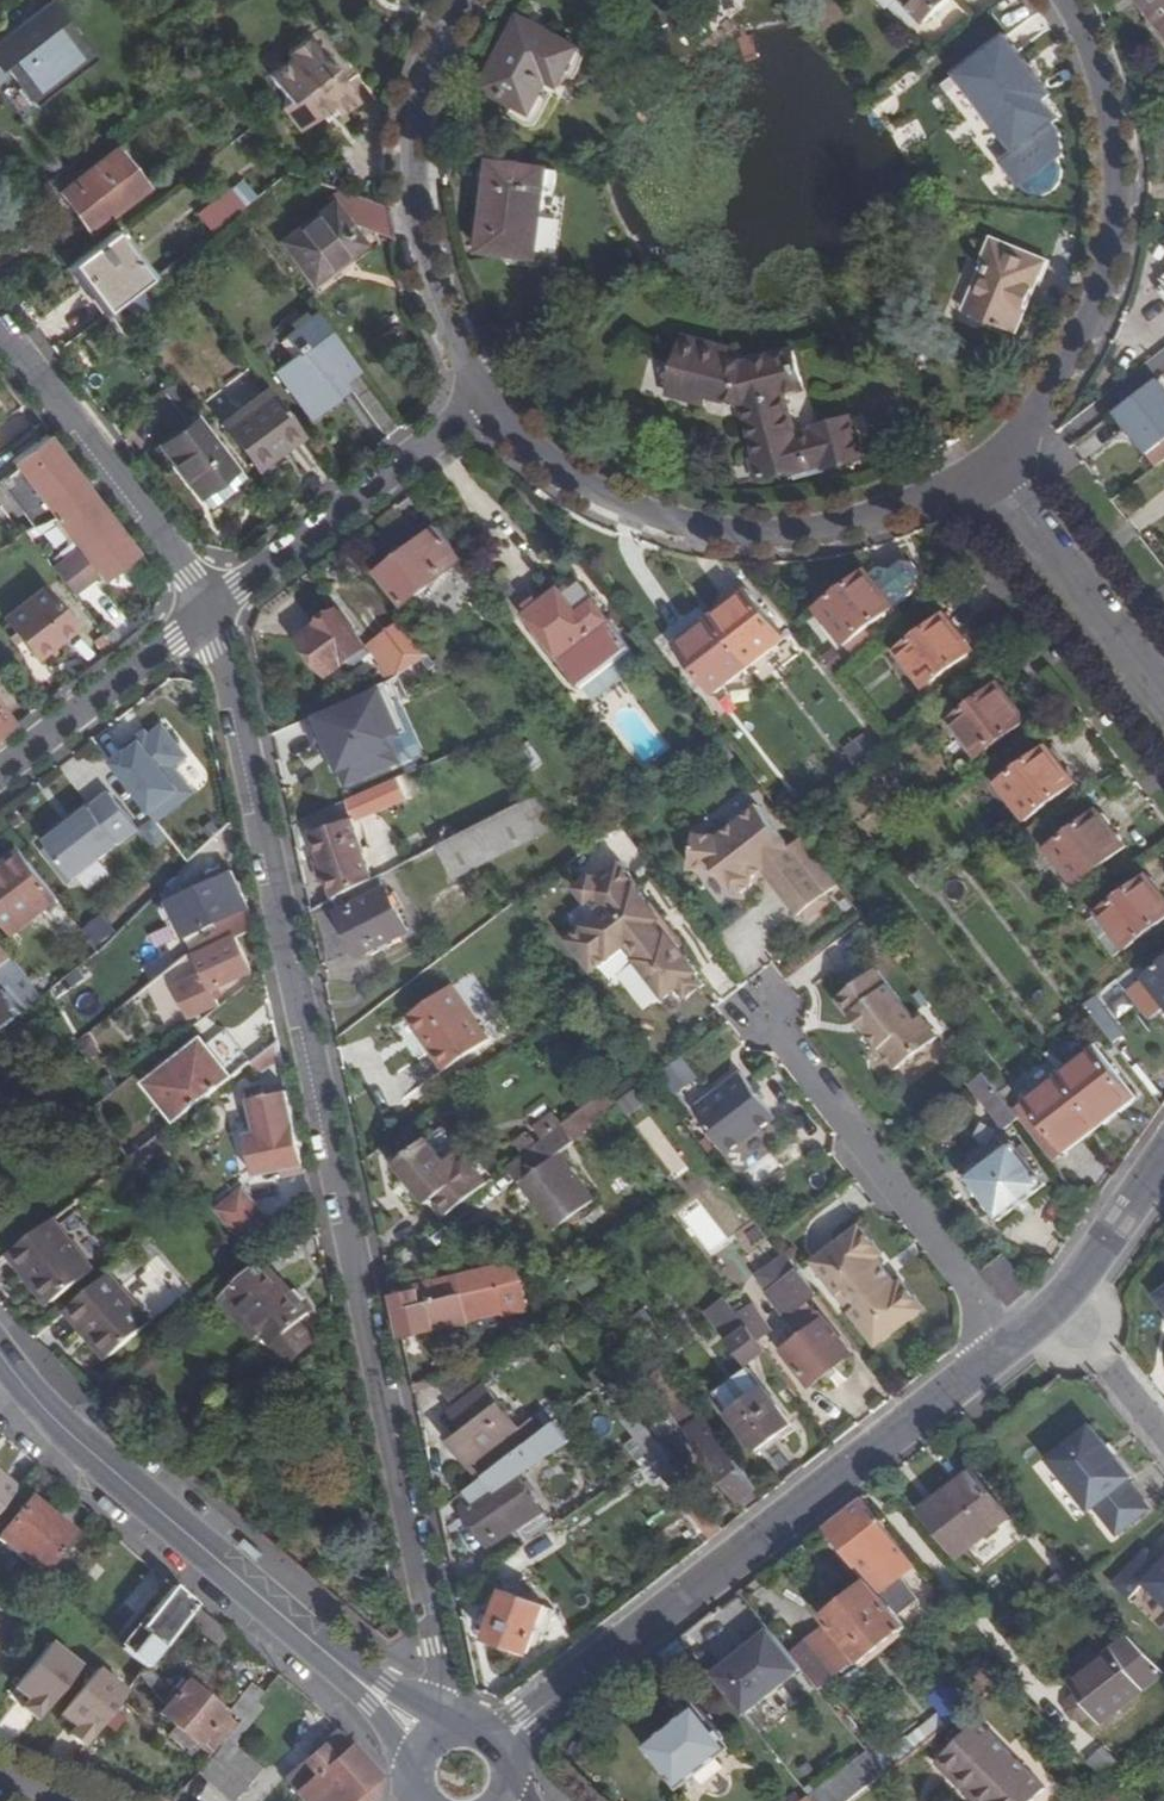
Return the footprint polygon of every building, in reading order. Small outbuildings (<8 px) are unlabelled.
[(921,26),(948,0),(896,0),(921,26)] [(1147,16),(1163,39),(1163,0),(1135,0),(1147,16)] [(81,59),(43,10),(0,42),(0,81),(19,106),(81,59)] [(1147,16),(1137,25),(1163,59),(1163,39),(1147,16)] [(340,79),(351,70),(315,24),(304,32),(281,50),(285,56),(264,72),(278,90),(276,103),(292,126),(323,103),(331,113),(353,96),(340,79)] [(514,25),(477,94),(525,120),(561,50),(514,25)] [(992,139),(1007,157),(1045,128),(1032,111),(1047,100),(1023,69),(1011,78),(989,49),(952,78),(997,135),(992,139)] [(87,66),(81,59),(19,106),(25,114),(87,66)] [(985,175),(1007,157),(992,139),(997,135),(952,78),(935,91),(970,137),(962,144),(985,175)] [(15,109),(19,106),(0,81),(0,89),(15,109)] [(25,114),(19,106),(15,109),(21,116),(25,114)] [(74,201),(94,227),(140,192),(110,153),(52,197),(62,210),(74,201)] [(476,255),(531,261),(538,198),(550,199),(553,173),(488,165),(476,255)] [(194,217),(208,236),(234,215),(240,211),(225,191),(194,217)] [(74,201),(62,210),(82,236),(94,227),(74,201)] [(326,206),(273,245),(310,291),(361,252),(326,206)] [(111,311),(149,282),(112,234),(68,267),(105,315),(111,311)] [(989,240),(978,264),(987,268),(964,317),(1009,336),(1034,282),(1037,283),(1046,266),(989,240)] [(105,315),(68,267),(64,271),(99,319),(105,315)] [(139,296),(122,309),(133,324),(150,310),(139,296)] [(105,315),(99,319),(113,337),(124,328),(111,311),(105,315)] [(312,318),(298,327),(283,338),(295,355),(269,375),(307,425),(337,402),(329,392),(340,383),(353,373),(312,318)] [(252,353),(269,375),(295,355),(283,338),(298,327),(294,321),(252,353)] [(736,415),(741,374),(722,368),(724,357),(679,345),(660,416),(697,426),(699,418),(708,421),(710,412),(713,402),(732,401),(734,411),(736,415)] [(741,374),(736,415),(750,463),(760,461),(766,483),(789,477),(817,468),(819,474),(820,473),(859,462),(847,422),(816,431),(811,432),(813,440),(793,446),(781,404),(801,397),(790,359),(741,374)] [(329,392),(337,402),(349,393),(340,383),(329,392)] [(1130,436),(1154,468),(1163,461),(1163,398),(1153,384),(1114,414),(1130,436)] [(298,438),(263,392),(216,428),(249,470),(273,452),(275,455),(298,438)] [(710,412),(734,411),(732,401),(713,402),(710,412)] [(1130,436),(1114,414),(1108,419),(1124,441),(1130,436)] [(232,471),(195,421),(156,450),(195,500),(232,471)] [(40,437),(5,464),(11,471),(0,480),(0,495),(29,534),(53,525),(86,497),(40,437)] [(760,461),(750,463),(745,465),(751,487),(766,483),(760,461)] [(46,568),(68,597),(94,576),(98,582),(131,555),(86,497),(53,525),(71,549),(46,568)] [(460,562),(435,529),(376,575),(400,609),(460,562)] [(865,574),(815,612),(843,649),(893,610),(909,597),(905,592),(916,582),(915,577),(909,568),(900,568),(867,577),(865,574)] [(556,663),(605,624),(571,580),(521,619),(556,663)] [(708,620),(746,670),(782,641),(744,592),(708,620)] [(43,595),(5,626),(31,660),(71,629),(43,595)] [(337,612),(299,641),(328,678),(366,649),(337,612)] [(895,655),(922,691),(971,653),(943,617),(895,655)] [(710,697),(746,670),(708,620),(672,647),(710,697)] [(401,623),(372,645),(397,678),(427,658),(401,623)] [(628,653),(605,624),(556,663),(578,692),(628,653)] [(110,631),(100,639),(110,651),(120,644),(110,631)] [(110,651),(100,639),(98,637),(89,644),(101,658),(110,651)] [(366,649),(328,678),(332,684),(370,655),(390,682),(397,678),(372,645),(366,649)] [(439,658),(432,664),(442,677),(449,672),(439,658)] [(997,687),(948,725),(976,761),(1024,722),(997,687)] [(336,763),(348,788),(399,765),(390,743),(401,739),(379,690),(374,692),(306,723),(316,746),(329,740),(339,761),(336,763)] [(9,728),(0,716),(0,735),(9,728)] [(199,796),(180,763),(191,757),(170,721),(114,753),(154,822),(199,796)] [(733,762),(723,749),(712,757),(722,771),(733,762)] [(1045,749),(997,788),(1024,823),(1073,785),(1045,749)] [(74,780),(88,802),(106,791),(92,768),(74,780)] [(107,795),(43,844),(72,881),(135,832),(107,795)] [(534,800),(516,809),(530,841),(555,829),(534,800)] [(437,808),(416,818),(430,845),(450,835),(437,808)] [(449,843),(434,851),(448,881),(530,841),(516,809),(449,843)] [(835,887),(800,841),(788,850),(756,809),(715,838),(691,836),(688,869),(712,871),(730,895),(738,896),(748,888),(749,880),(761,872),(777,873),(775,890),(797,918),(799,916),(821,899),(835,887)] [(1046,851),(1073,887),(1122,849),(1095,813),(1046,851)] [(324,881),(330,902),(332,901),(358,889),(353,869),(357,865),(345,825),(310,835),(317,858),(324,881)] [(14,846),(0,857),(0,923),(10,936),(56,900),(14,846)] [(317,858),(311,860),(318,883),(324,881),(317,858)] [(675,991),(683,1001),(701,988),(693,977),(695,976),(676,951),(681,947),(649,905),(647,907),(634,890),(636,889),(617,864),(594,882),(590,877),(573,890),(585,905),(587,904),(596,915),(563,941),(588,974),(621,948),(662,1001),(675,991)] [(228,874),(224,867),(177,893),(180,900),(189,894),(228,874)] [(228,874),(189,894),(207,927),(208,926),(244,906),(228,874)] [(358,889),(332,901),(359,956),(406,931),(395,910),(385,890),(379,878),(358,889)] [(1095,916),(1123,952),(1163,920),(1163,904),(1144,878),(1095,916)] [(391,887),(385,890),(395,910),(401,907),(391,887)] [(207,927),(189,894),(180,900),(161,909),(179,941),(207,927)] [(826,905),(821,899),(799,916),(805,922),(826,905)] [(849,909),(843,901),(837,906),(843,914),(849,909)] [(212,935),(191,952),(201,975),(172,987),(185,1020),(215,1008),(209,994),(249,976),(235,940),(250,929),(245,906),(244,906),(208,926),(212,935)] [(100,945),(116,932),(102,914),(85,927),(100,945)] [(39,998),(29,986),(11,962),(0,971),(0,980),(8,990),(0,996),(0,1029),(39,998)] [(1124,994),(1149,1026),(1163,1014),(1163,963),(1124,994)] [(871,972),(865,977),(877,993),(883,988),(871,972)] [(43,974),(29,986),(39,998),(51,989),(54,986),(43,974)] [(877,993),(865,977),(833,1001),(845,1018),(848,1016),(850,1018),(853,1016),(863,1030),(860,1032),(862,1034),(860,1043),(867,1051),(876,1052),(891,1073),(933,1042),(917,1020),(910,1024),(883,988),(877,993)] [(450,988),(410,1016),(432,1049),(426,1053),(439,1072),(486,1040),(450,988)] [(1093,1000),(1083,1008),(1111,1045),(1122,1037),(1093,1000)] [(432,1049),(410,1016),(403,1019),(426,1053),(432,1049)] [(863,1030),(853,1016),(850,1018),(860,1032),(863,1030)] [(84,1034),(73,1040),(82,1056),(93,1050),(84,1034)] [(200,1034),(173,1056),(180,1064),(206,1042),(200,1034)] [(213,1040),(208,1044),(234,1075),(239,1071),(213,1040)] [(177,1120),(223,1083),(234,1075),(208,1044),(206,1042),(180,1064),(173,1056),(145,1079),(177,1120)] [(274,1042),(246,1065),(254,1075),(277,1057),(274,1042)] [(1092,1048),(1057,1076),(1097,1128),(1132,1100),(1092,1048)] [(676,1094),(701,1077),(686,1054),(661,1071),(676,1094)] [(772,1120),(738,1075),(719,1090),(722,1093),(712,1101),(709,1097),(690,1111),(724,1156),(772,1120)] [(1002,1131),(1017,1120),(982,1076),(968,1088),(1002,1131)] [(1097,1128),(1057,1076),(1022,1104),(1062,1156),(1097,1128)] [(302,1171),(284,1089),(263,1094),(260,1083),(245,1086),(255,1129),(243,1132),(252,1174),(276,1170),(277,1176),(302,1171)] [(626,1113),(647,1105),(640,1089),(619,1097),(626,1113)] [(719,1090),(709,1097),(712,1101),(722,1093),(719,1090)] [(564,1120),(574,1136),(618,1108),(608,1092),(564,1120)] [(635,1126),(676,1178),(690,1167),(649,1115),(635,1126)] [(562,1130),(506,1172),(550,1234),(591,1205),(559,1159),(573,1148),(562,1130)] [(394,1167),(439,1224),(489,1186),(476,1168),(471,1172),(459,1156),(445,1167),(426,1142),(394,1167)] [(1010,1145),(963,1181),(997,1225),(1044,1189),(1010,1145)] [(242,1256),(256,1244),(270,1231),(248,1204),(238,1192),(210,1215),(242,1256)] [(91,1270),(50,1219),(3,1256),(18,1274),(23,1271),(50,1302),(91,1270)] [(813,1272),(873,1349),(920,1312),(897,1282),(892,1286),(873,1262),(878,1258),(855,1228),(822,1254),(827,1260),(813,1272)] [(822,1254),(808,1265),(813,1272),(827,1260),(822,1254)] [(824,1310),(784,1259),(754,1281),(765,1297),(763,1298),(781,1322),(803,1307),(812,1319),(824,1310)] [(126,1290),(162,1316),(183,1287),(147,1261),(126,1290)] [(299,1306),(290,1297),(258,1262),(218,1301),(256,1340),(262,1334),(291,1364),(315,1341),(299,1325),(308,1316),(299,1306)] [(1002,1265),(984,1279),(1006,1308),(1024,1294),(1002,1265)] [(391,1298),(399,1341),(501,1319),(500,1317),(523,1312),(517,1285),(502,1288),(498,1273),(439,1285),(424,1267),(402,1285),(409,1293),(391,1298)] [(23,1271),(18,1274),(45,1306),(50,1302),(23,1271)] [(62,1315),(77,1332),(82,1327),(108,1356),(146,1322),(107,1277),(62,1315)] [(1155,1297),(1163,1309),(1163,1291),(1155,1297)] [(290,1297),(299,1306),(303,1301),(294,1292),(290,1297)] [(731,1320),(717,1302),(701,1315),(727,1347),(743,1335),(731,1320)] [(781,1322),(790,1334),(812,1319),(803,1307),(781,1322)] [(744,1309),(731,1320),(743,1335),(750,1344),(763,1334),(744,1309)] [(779,1354),(806,1390),(843,1361),(812,1319),(790,1334),(795,1342),(779,1354)] [(82,1327),(77,1332),(102,1361),(108,1356),(82,1327)] [(742,1367),(758,1354),(750,1344),(743,1335),(727,1347),(742,1367)] [(709,1398),(752,1454),(786,1427),(743,1370),(709,1398)] [(478,1372),(429,1383),(451,1411),(445,1415),(459,1433),(445,1444),(465,1470),(515,1432),(482,1388),(486,1383),(478,1372)] [(794,1401),(784,1388),(774,1396),(784,1409),(794,1401)] [(735,1504),(752,1491),(679,1396),(671,1402),(699,1440),(692,1445),(698,1451),(696,1453),(735,1504)] [(790,1434),(786,1427),(752,1454),(758,1461),(790,1434)] [(1091,1514),(1095,1511),(1118,1540),(1150,1513),(1128,1485),(1133,1481),(1092,1430),(1049,1463),(1091,1514)] [(521,1447),(459,1495),(490,1540),(535,1509),(513,1478),(532,1463),(521,1447)] [(945,1483),(950,1489),(967,1475),(962,1468),(945,1483)] [(970,1472),(967,1475),(950,1489),(923,1511),(957,1555),(1006,1517),(970,1472)] [(16,1494),(0,1480),(0,1514),(16,1494)] [(861,1499),(822,1529),(867,1585),(823,1621),(855,1662),(886,1636),(881,1630),(896,1619),(878,1597),(914,1566),(877,1520),(861,1499)] [(74,1537),(31,1502),(0,1539),(0,1546),(39,1578),(74,1537)] [(516,1532),(523,1544),(548,1528),(540,1516),(516,1532)] [(1112,1587),(1128,1603),(1144,1588),(1163,1607),(1163,1564),(1160,1568),(1145,1554),(1112,1587)] [(145,1672),(194,1611),(173,1592),(123,1654),(145,1672)] [(502,1595),(485,1640),(519,1654),(536,1607),(502,1595)] [(711,1673),(745,1715),(802,1670),(791,1656),(764,1623),(744,1639),(748,1645),(711,1673)] [(802,1670),(819,1692),(851,1666),(822,1631),(791,1656),(802,1670)] [(1124,1632),(1066,1679),(1103,1727),(1163,1676),(1163,1674),(1124,1632)] [(9,1696),(41,1719),(84,1662),(52,1638),(9,1696)] [(1006,1682),(989,1660),(971,1674),(988,1696),(1006,1682)] [(251,1682),(231,1711),(246,1721),(266,1692),(251,1682)] [(224,1745),(233,1734),(218,1722),(223,1718),(187,1686),(173,1702),(174,1703),(224,1745)] [(214,1757),(224,1745),(174,1703),(166,1711),(159,1718),(166,1725),(161,1730),(168,1735),(173,1729),(196,1750),(200,1745),(214,1757)] [(105,1735),(106,1736),(119,1726),(103,1704),(57,1737),(72,1758),(105,1735)] [(111,1711),(90,1739),(107,1752),(128,1723),(111,1711)] [(703,1714),(651,1754),(684,1796),(736,1756),(703,1714)] [(941,1760),(981,1800),(1035,1800),(1045,1790),(979,1723),(941,1760)] [(378,1782),(338,1737),(283,1784),(299,1800),(356,1800),(378,1782)] [(224,1745),(214,1757),(197,1777),(226,1800),(236,1800),(259,1773),(224,1745)] [(971,1800),(981,1800),(941,1760),(936,1765),(971,1800)] [(852,1783),(862,1796),(887,1776),(876,1763),(852,1783)]
